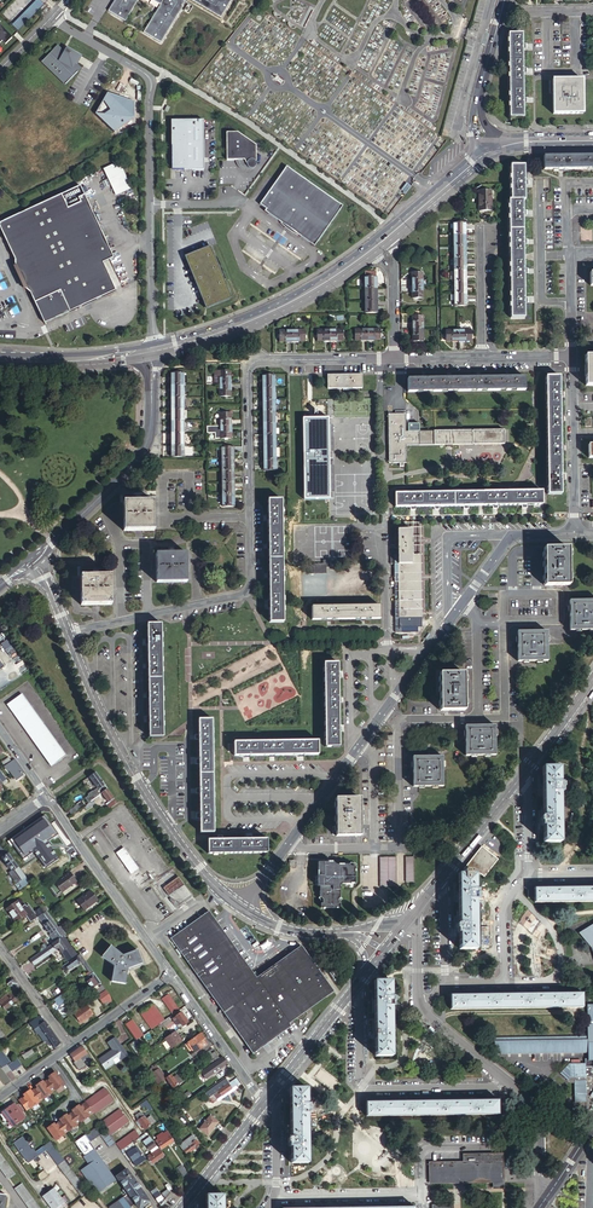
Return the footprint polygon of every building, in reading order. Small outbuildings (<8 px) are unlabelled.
[(109,11),(126,21),(138,0),(115,0),(109,11)] [(161,4),(144,32),(161,42),(178,15),(183,6),(182,5),(185,0),(153,0),(161,4)] [(194,1),(221,17),(226,9),(231,0),(192,0),(194,1)] [(38,2),(12,27),(17,32),(43,7),(38,2)] [(1,42),(5,45),(11,38),(1,28),(0,28),(0,44),(1,42)] [(521,35),(507,35),(508,119),(522,119),(522,104),(524,104),(524,99),(522,99),(521,75),(523,75),(523,70),(521,70),(521,50),(523,50),(523,45),(521,45),(521,35)] [(48,49),(47,48),(36,59),(60,82),(75,65),(70,60),(74,52),(61,45),(58,49),(53,44),(48,49)] [(581,80),(551,81),(551,116),(582,115),(581,80)] [(205,119),(173,119),(173,169),(205,168),(205,119)] [(238,159),(240,159),(240,161),(241,162),(241,163),(242,164),(242,165),(243,165),(244,166),(245,166),(245,167),(246,167),(247,168),(248,168),(249,168),(250,168),(251,168),(252,168),(253,168),(254,168),(255,167),(256,167),(257,166),(258,165),(258,163),(258,161),(258,144),(241,133),(229,133),(229,159),(238,159)] [(544,156),(544,170),(559,170),(559,171),(563,171),(563,169),(592,169),(592,170),(592,155),(544,156)] [(254,168),(255,167),(254,168),(253,168),(252,168),(251,168),(250,168),(249,168),(248,168),(247,168),(246,167),(245,167),(245,166),(244,166),(243,165),(242,165),(242,164),(241,163),(241,162),(240,161),(240,159),(238,159),(238,161),(238,162),(239,163),(239,164),(241,166),(242,167),(244,168),(246,169),(247,169),(249,169),(251,169),(253,169),(254,168)] [(122,161),(107,168),(119,194),(134,187),(122,161)] [(288,165),(262,203),(268,208),(266,210),(315,245),(344,205),(288,165)] [(525,300),(523,300),(522,275),(524,275),(524,270),(522,270),(522,246),(524,246),(524,241),(522,241),(521,216),(523,216),(523,212),(521,212),(521,202),(523,202),(523,187),(525,186),(525,182),(523,182),(523,167),(509,167),(509,201),(507,202),(509,320),(523,319),(523,304),(525,304),(525,300)] [(405,194),(411,186),(408,183),(403,190),(405,191),(404,193),(405,194)] [(116,257),(83,185),(1,222),(18,258),(18,267),(27,286),(33,292),(47,322),(119,290),(106,262),(104,258),(111,255),(113,259),(116,257)] [(492,189),(481,189),(481,209),(492,209),(492,189)] [(452,222),(452,235),(465,234),(465,222),(452,222)] [(452,235),(453,247),(465,247),(465,234),(452,235)] [(211,245),(185,255),(206,307),(232,297),(211,245)] [(453,247),(453,260),(465,259),(465,247),(453,247)] [(465,271),(465,259),(453,260),(453,271),(465,271)] [(466,283),(465,271),(453,271),(453,283),(466,283)] [(421,289),(421,274),(411,275),(411,289),(421,289)] [(364,291),(375,291),(375,279),(364,279),(364,291)] [(466,295),(466,283),(453,283),(453,295),(466,295)] [(421,300),(421,289),(411,289),(411,300),(421,300)] [(364,291),(365,303),(375,303),(375,291),(364,291)] [(466,307),(466,295),(453,295),(453,308),(466,307)] [(375,303),(365,303),(365,314),(375,314),(375,303)] [(421,331),(421,318),(411,318),(411,331),(421,331)] [(421,343),(421,331),(411,331),(411,343),(421,343)] [(289,332),(276,332),(276,341),(289,341),(289,332)] [(302,332),(289,332),(289,341),(302,341),(302,332)] [(327,332),(315,332),(315,341),(327,341),(327,332)] [(339,332),(327,332),(327,341),(339,341),(339,332)] [(367,332),(354,332),(354,341),(367,341),(367,332)] [(379,332),(367,332),(367,341),(379,341),(379,332)] [(458,333),(446,333),(446,343),(458,343),(458,333)] [(469,333),(458,333),(458,343),(469,343),(469,333)] [(229,373),(214,373),(215,386),(220,386),(220,398),(230,398),(229,373)] [(183,375),(171,376),(171,388),(183,387),(183,375)] [(362,375),(327,375),(327,389),(343,389),(347,389),(362,388),(362,375)] [(560,377),(546,377),(548,495),(562,495),(561,479),(563,479),(563,475),(561,475),(561,450),(563,450),(563,446),(561,446),(560,421),(562,421),(562,416),(560,416),(560,396),(562,396),(562,392),(560,392),(560,377)] [(275,418),(274,378),(262,378),(264,472),(276,471),(275,424),(275,418)] [(406,380),(407,394),(524,392),(524,378),(509,378),(504,378),(504,379),(479,379),(479,378),(475,378),(475,379),(450,379),(446,379),(426,380),(425,379),(421,379),(421,380),(406,380)] [(183,399),(183,387),(171,388),(171,400),(183,399)] [(183,412),(183,399),(171,400),(171,412),(183,412)] [(183,423),(183,412),(171,412),(171,423),(183,423)] [(395,413),(388,413),(389,461),(399,461),(403,461),(406,461),(406,444),(504,443),(504,429),(419,429),(419,422),(410,422),(410,420),(406,420),(406,413),(395,413)] [(221,415),(221,427),(231,427),(230,415),(221,415)] [(303,417),(304,498),(329,499),(328,417),(303,417)] [(171,423),(171,436),(183,435),(183,423),(171,423)] [(221,427),(221,439),(231,439),(231,427),(221,427)] [(183,447),(183,435),(171,436),(171,448),(183,447)] [(171,448),(171,459),(183,459),(183,447),(171,448)] [(234,450),(221,450),(223,509),(235,508),(234,450)] [(541,492),(394,494),(394,509),(409,508),(409,510),(414,510),(414,508),(434,508),(434,510),(438,510),(438,508),(463,507),(463,510),(468,509),(468,507),(492,507),(492,509),(497,509),(497,507),(522,507),(522,509),(526,508),(526,506),(541,506),(541,492)] [(281,501),(267,501),(267,516),(265,517),(265,521),(267,521),(267,546),(265,546),(266,550),(267,550),(268,575),(266,575),(266,580),(268,580),(268,604),(266,604),(266,609),(268,609),(269,624),(283,624),(281,501)] [(153,503),(122,504),(122,533),(153,533),(153,503)] [(418,629),(422,629),(420,524),(405,524),(405,531),(411,531),(412,556),(417,556),(418,629)] [(395,634),(418,634),(418,629),(417,556),(412,556),(411,531),(405,531),(390,531),(390,547),(395,547),(396,547),(396,550),(398,550),(398,552),(390,553),(390,566),(394,566),(395,634)] [(568,548),(544,549),(544,586),(569,585),(568,548)] [(185,555),(155,555),(155,585),(186,584),(185,555)] [(326,564),(308,564),(308,574),(326,573),(326,564)] [(110,578),(79,578),(80,607),(110,607),(110,578)] [(569,601),(570,631),(592,631),(592,601),(569,601)] [(379,620),(379,607),(357,607),(356,607),(352,607),(351,607),(348,608),(348,607),(346,607),(346,608),(343,608),(343,607),(342,607),(342,608),(339,608),(339,607),(337,607),(337,608),(334,608),(334,607),(332,607),(332,608),(324,608),(324,607),(322,607),(322,608),(318,608),(318,607),(317,608),(314,608),(313,608),(311,608),(311,622),(326,621),(326,622),(330,622),(330,621),(360,621),(360,622),(364,622),(364,621),(379,620)] [(160,626),(146,626),(146,641),(144,641),(145,646),(147,646),(147,666),(145,666),(145,670),(147,670),(147,695),(145,695),(145,699),(147,699),(148,720),(146,720),(146,724),(148,724),(148,739),(162,739),(160,626)] [(546,632),(517,632),(517,662),(547,661),(546,632)] [(23,659),(16,664),(22,672),(29,668),(23,659)] [(338,662),(324,662),(326,746),(339,746),(339,731),(341,731),(341,727),(339,727),(339,702),(341,702),(341,697),(339,697),(338,677),(340,677),(340,673),(338,673),(338,662)] [(464,673),(439,674),(440,711),(464,711),(464,673)] [(22,695),(10,704),(54,765),(66,757),(22,695)] [(10,704),(7,706),(51,767),(54,765),(10,704)] [(213,719),(199,719),(199,734),(197,734),(197,739),(199,739),(199,759),(197,759),(197,763),(199,763),(200,788),(198,788),(198,793),(200,793),(200,813),(198,813),(198,817),(200,817),(200,833),(215,832),(213,719)] [(495,725),(465,726),(466,755),(495,755),(495,725)] [(235,751),(235,755),(245,755),(246,757),(250,757),(250,755),(270,755),(270,757),(275,757),(275,755),(299,754),(299,756),(304,756),(304,754),(319,754),(319,740),(235,741),(235,744),(235,751)] [(443,757),(413,757),(413,787),(443,786),(443,757)] [(7,766),(13,762),(10,758),(4,763),(7,766)] [(14,761),(13,762),(7,766),(6,768),(8,770),(10,770),(13,774),(15,774),(19,780),(25,776),(24,774),(26,773),(19,762),(17,764),(14,761)] [(559,767),(543,768),(544,842),(544,843),(561,843),(559,767)] [(0,773),(0,777),(5,784),(5,783),(6,784),(9,782),(2,772),(0,773)] [(96,773),(90,778),(99,790),(101,794),(107,789),(96,773)] [(107,789),(101,794),(110,805),(105,808),(107,811),(118,803),(107,789)] [(101,794),(99,790),(95,793),(93,793),(89,795),(89,798),(86,799),(89,803),(101,794)] [(96,799),(86,806),(89,811),(99,804),(96,799)] [(360,799),(335,800),(336,837),(360,836),(360,799)] [(74,813),(82,808),(79,804),(72,810),(74,813)] [(46,821),(29,833),(37,844),(54,832),(46,821)] [(218,839),(208,839),(208,853),(267,852),(267,839),(252,839),(252,837),(247,837),(247,839),(236,839),(236,837),(233,837),(234,839),(223,839),(223,837),(218,837),(218,839)] [(18,884),(27,878),(3,843),(0,845),(0,856),(3,860),(4,859),(7,863),(6,863),(9,868),(10,867),(14,872),(11,875),(18,884)] [(464,870),(463,874),(476,874),(480,874),(485,877),(498,860),(481,847),(464,870)] [(118,854),(121,859),(128,854),(125,849),(118,854)] [(128,854),(121,859),(124,864),(131,858),(128,854)] [(139,870),(131,858),(124,864),(132,875),(139,870)] [(396,858),(379,859),(379,889),(396,888),(396,858)] [(413,858),(405,858),(405,884),(414,884),(413,858)] [(6,863),(4,865),(11,875),(14,872),(10,867),(9,868),(6,863)] [(327,866),(327,864),(317,864),(317,877),(317,888),(319,888),(319,899),(322,901),(322,905),(320,905),(320,910),(340,910),(340,905),(338,905),(338,901),(340,899),(340,887),(341,886),(355,885),(354,868),(350,868),(348,866),(335,866),(332,864),(330,866),(327,866)] [(59,897),(80,881),(72,872),(52,887),(59,897)] [(463,874),(458,874),(459,950),(477,950),(476,874),(463,874)] [(35,887),(43,881),(39,876),(31,881),(35,887)] [(179,877),(163,888),(169,897),(185,885),(179,877)] [(20,891),(31,883),(27,878),(18,884),(16,886),(20,891)] [(535,890),(535,899),(535,904),(592,903),(592,889),(534,889),(535,890)] [(79,901),(87,911),(100,901),(92,891),(79,901)] [(27,916),(28,915),(23,908),(18,902),(8,909),(18,923),(27,916)] [(27,905),(23,908),(28,915),(27,916),(32,923),(40,918),(36,913),(31,905),(28,907),(27,905)] [(48,912),(50,910),(48,907),(44,909),(43,908),(36,913),(40,918),(48,912)] [(65,937),(68,935),(62,928),(60,929),(48,912),(40,918),(52,935),(50,936),(55,942),(63,937),(64,938),(65,937)] [(209,912),(171,938),(245,1042),(244,1043),(252,1054),(292,1026),(290,1023),(334,991),(302,947),(257,978),(209,912)] [(591,926),(579,933),(591,948),(591,949),(592,953),(592,925),(591,926)] [(76,952),(65,937),(64,938),(33,959),(37,965),(61,948),(70,961),(76,957),(73,953),(76,952)] [(112,983),(126,985),(129,970),(143,964),(139,951),(125,956),(112,946),(103,957),(115,967),(112,983)] [(94,973),(81,955),(80,956),(64,967),(67,972),(83,961),(92,974),(94,973)] [(103,985),(94,973),(92,974),(85,979),(93,992),(103,985)] [(11,989),(18,984),(14,979),(7,984),(11,989)] [(392,981),(374,981),(375,1047),(376,1057),(393,1056),(392,981)] [(21,988),(18,984),(11,989),(12,991),(0,1000),(0,1002),(2,1004),(6,1009),(18,1000),(14,993),(21,988)] [(113,999),(107,991),(99,997),(105,1005),(113,999)] [(566,993),(450,995),(451,1010),(583,1007),(583,993),(566,993)] [(63,995),(55,1001),(60,1007),(68,1001),(63,995)] [(175,1015),(181,1011),(170,996),(164,1000),(175,1015)] [(95,1014),(87,1005),(74,1014),(82,1024),(95,1014)] [(495,1054),(588,1053),(588,1059),(588,1061),(592,1061),(592,1005),(587,1005),(588,1037),(494,1038),(495,1054)] [(142,1015),(153,1030),(161,1025),(166,1022),(155,1006),(142,1015)] [(31,1017),(34,1021),(41,1016),(38,1012),(31,1017)] [(174,1020),(181,1029),(190,1023),(184,1013),(174,1020)] [(32,1030),(44,1021),(41,1016),(34,1021),(27,1026),(29,1029),(30,1028),(32,1030)] [(170,1018),(166,1022),(161,1025),(163,1027),(165,1027),(166,1029),(172,1025),(170,1023),(172,1021),(170,1018)] [(138,1041),(144,1037),(133,1021),(127,1025),(138,1041)] [(50,1039),(55,1035),(45,1022),(37,1027),(41,1033),(39,1035),(42,1039),(43,1039),(45,1042),(46,1041),(50,1039)] [(8,1040),(0,1029),(0,1046),(8,1040)] [(203,1040),(209,1035),(207,1032),(190,1043),(200,1056),(210,1048),(206,1042),(204,1043),(203,1040)] [(54,1045),(57,1050),(59,1049),(59,1047),(61,1045),(55,1035),(50,1039),(46,1041),(51,1047),(54,1045)] [(173,1035),(163,1042),(170,1052),(180,1044),(173,1035)] [(109,1043),(114,1050),(113,1051),(120,1061),(128,1056),(116,1038),(109,1043)] [(146,1053),(137,1041),(131,1046),(140,1058),(146,1053)] [(90,1057),(83,1046),(70,1055),(82,1071),(88,1067),(84,1062),(90,1057)] [(35,1052),(33,1049),(23,1055),(26,1059),(35,1052)] [(211,1065),(222,1058),(215,1049),(205,1056),(211,1065)] [(120,1061),(113,1051),(100,1060),(106,1070),(116,1063),(116,1064),(120,1061)] [(209,1069),(203,1073),(208,1079),(230,1064),(225,1058),(210,1069),(209,1069)] [(2,1068),(10,1080),(12,1082),(17,1079),(13,1073),(23,1066),(18,1059),(4,1067),(2,1068)] [(588,1059),(583,1059),(583,1065),(567,1065),(560,1074),(570,1083),(575,1083),(575,1081),(585,1081),(586,1096),(590,1096),(592,1098),(592,1061),(588,1061),(588,1059)] [(157,1067),(152,1061),(146,1066),(150,1071),(157,1067)] [(10,1080),(2,1068),(0,1065),(0,1079),(4,1085),(10,1080)] [(157,1067),(150,1071),(152,1075),(160,1085),(168,1079),(161,1070),(160,1070),(157,1067)] [(533,1068),(526,1076),(538,1085),(544,1077),(533,1068)] [(48,1080),(44,1083),(51,1093),(55,1091),(56,1091),(64,1085),(55,1073),(48,1078),(49,1079),(50,1080),(49,1081),(48,1080)] [(173,1076),(168,1079),(176,1090),(185,1083),(180,1076),(175,1079),(173,1076)] [(207,1094),(210,1098),(214,1095),(233,1082),(230,1077),(207,1094)] [(242,1084),(238,1079),(233,1082),(214,1095),(221,1104),(225,1101),(225,1100),(223,1097),(238,1087),(242,1084)] [(575,1081),(575,1083),(576,1103),(586,1103),(586,1096),(585,1081),(575,1081)] [(44,1083),(43,1082),(36,1087),(37,1088),(38,1089),(36,1090),(36,1089),(32,1092),(39,1102),(43,1099),(43,1100),(52,1094),(51,1093),(44,1083)] [(240,1089),(238,1087),(223,1097),(225,1100),(240,1089)] [(307,1087),(290,1088),(291,1163),(292,1163),(309,1163),(307,1087)] [(105,1089),(86,1102),(87,1103),(94,1113),(95,1115),(114,1101),(105,1089)] [(32,1092),(30,1091),(24,1096),(24,1097),(25,1098),(24,1099),(24,1098),(19,1101),(27,1111),(31,1108),(31,1109),(39,1103),(39,1102),(32,1092)] [(367,1102),(367,1104),(367,1114),(367,1117),(499,1115),(499,1099),(367,1102)] [(148,1108),(151,1112),(154,1110),(148,1102),(143,1106),(145,1109),(148,1108)] [(80,1106),(73,1111),(74,1112),(81,1122),(82,1123),(90,1117),(89,1116),(94,1113),(87,1103),(82,1106),(83,1107),(81,1108),(80,1107),(80,1106)] [(3,1112),(14,1126),(24,1118),(14,1104),(3,1112)] [(120,1110),(101,1123),(110,1136),(129,1123),(120,1110)] [(77,1125),(81,1122),(74,1112),(70,1115),(70,1116),(69,1117),(68,1116),(67,1115),(60,1119),(62,1121),(69,1131),(69,1132),(78,1126),(77,1125)] [(142,1113),(136,1117),(146,1130),(152,1126),(151,1125),(155,1122),(151,1117),(147,1120),(142,1113)] [(199,1130),(208,1136),(218,1123),(210,1116),(199,1130)] [(69,1131),(62,1121),(57,1124),(58,1125),(57,1126),(56,1124),(55,1123),(48,1128),(57,1141),(65,1135),(65,1134),(69,1131)] [(203,1143),(192,1127),(189,1129),(193,1135),(181,1143),(184,1147),(183,1148),(187,1154),(203,1143)] [(97,1128),(86,1135),(91,1142),(101,1134),(97,1128)] [(162,1148),(173,1140),(166,1130),(155,1138),(158,1142),(160,1140),(161,1143),(159,1144),(162,1148)] [(136,1131),(117,1145),(121,1151),(140,1138),(136,1131)] [(144,1142),(150,1151),(157,1146),(151,1137),(144,1142)] [(23,1145),(26,1143),(23,1138),(15,1145),(24,1158),(25,1157),(28,1161),(37,1154),(36,1153),(36,1152),(31,1156),(26,1150),(23,1145)] [(50,1141),(43,1147),(44,1147),(46,1150),(53,1144),(50,1141)] [(46,1150),(82,1198),(89,1192),(53,1144),(46,1150)] [(36,1152),(34,1150),(31,1146),(30,1147),(26,1150),(31,1156),(36,1152)] [(146,1160),(137,1147),(126,1155),(136,1167),(146,1160)] [(147,1157),(152,1164),(164,1156),(159,1149),(147,1157)] [(10,1180),(17,1174),(0,1150),(0,1165),(10,1180)] [(110,1175),(111,1174),(94,1150),(83,1158),(89,1165),(83,1170),(87,1174),(85,1175),(98,1194),(115,1182),(110,1175)] [(466,1154),(466,1162),(502,1161),(501,1154),(466,1154)] [(497,1186),(502,1186),(502,1180),(502,1161),(466,1162),(466,1180),(496,1179),(497,1186)] [(429,1162),(429,1180),(454,1180),(454,1162),(429,1162)] [(454,1162),(454,1180),(466,1180),(466,1162),(454,1162)] [(127,1169),(123,1165),(114,1172),(117,1177),(127,1169)] [(177,1169),(184,1179),(188,1174),(182,1166),(177,1169)] [(126,1197),(131,1204),(135,1201),(137,1204),(140,1207),(142,1207),(151,1202),(127,1169),(117,1177),(130,1194),(126,1197)] [(37,1177),(41,1182),(48,1177),(45,1172),(37,1177)] [(17,1189),(30,1207),(41,1207),(24,1184),(17,1189)] [(154,1185),(148,1189),(162,1207),(166,1202),(154,1185)] [(44,1197),(52,1207),(66,1207),(68,1207),(55,1189),(44,1197)] [(163,1195),(167,1201),(172,1195),(170,1192),(169,1191),(163,1195)] [(206,1196),(206,1207),(223,1207),(223,1194),(207,1195),(206,1196)] [(111,1207),(131,1207),(132,1207),(130,1205),(131,1204),(126,1197),(111,1207)]
